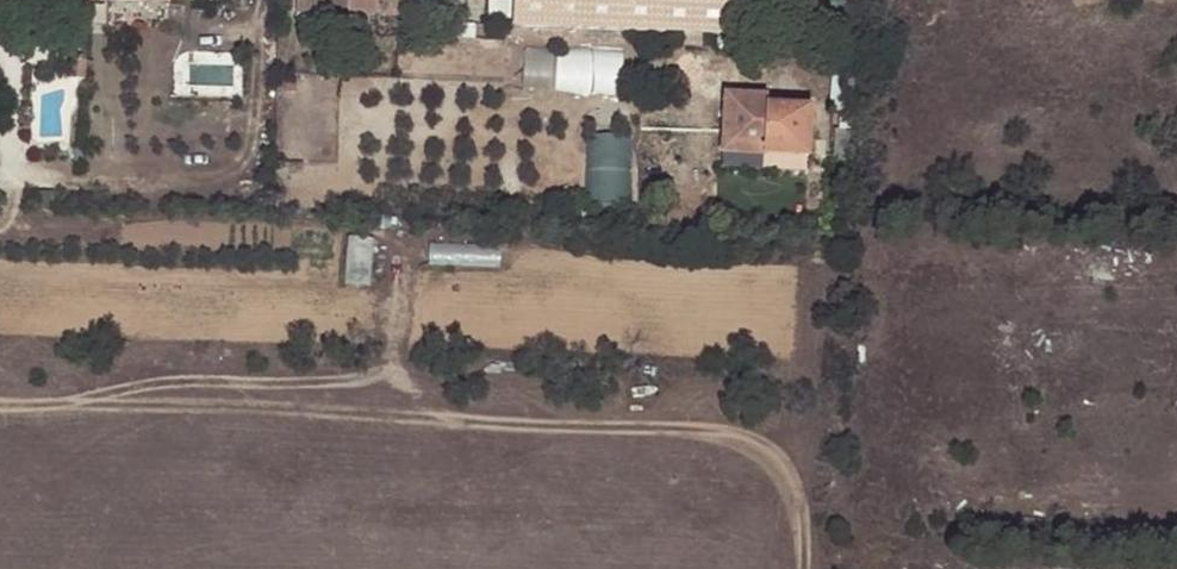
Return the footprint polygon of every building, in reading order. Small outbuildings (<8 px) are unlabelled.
[(321,20),(323,0),(298,0),(297,20),(321,20)] [(321,20),(375,22),(376,0),(323,0),(321,20)] [(511,0),(493,0),(493,22),(511,22),(511,0)] [(731,45),(733,0),(514,0),(512,36),(731,45)] [(457,32),(457,47),(505,48),(505,33),(474,33),(473,32),(457,32)] [(530,47),(527,84),(555,86),(558,49),(530,47)] [(627,92),(627,48),(559,48),(559,93),(627,92)] [(765,159),(764,170),(810,172),(811,122),(769,120),(756,120),(756,109),(728,108),(726,158),(765,159)] [(770,109),(756,109),(756,120),(769,120),(770,109)] [(595,203),(637,201),(633,131),(591,134),(595,203)] [(726,169),(764,170),(765,159),(726,158),(726,169)] [(374,283),(377,237),(353,236),(351,282),(374,283)]
